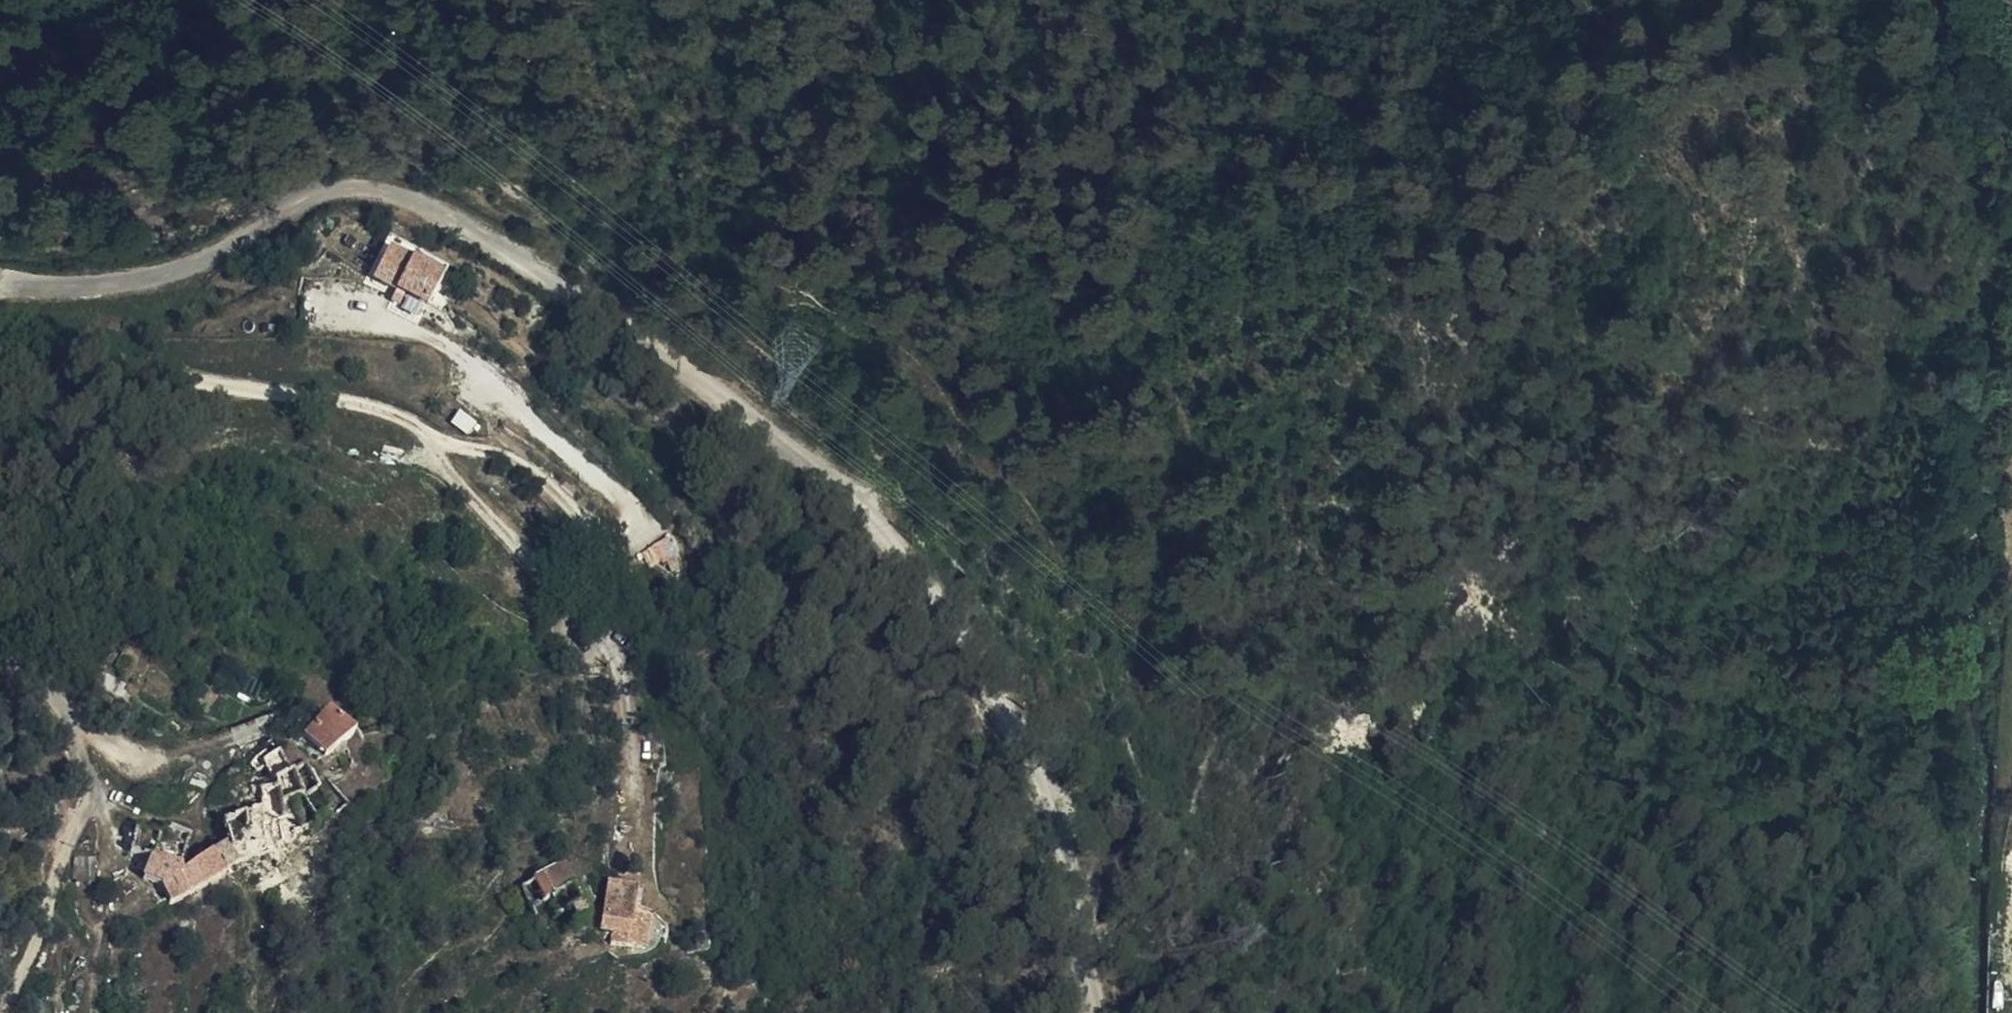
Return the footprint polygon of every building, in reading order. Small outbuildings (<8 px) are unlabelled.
[(425,290),(439,264),(374,230),(369,238),(381,245),(371,262),(398,276),(392,288),(410,297),(417,286),(425,290)] [(14,715),(0,702),(0,728),(14,715)] [(315,738),(319,748),(354,727),(355,727),(339,712),(326,724),(320,718),(302,730),(308,741),(315,738)] [(303,758),(289,740),(277,747),(290,767),(303,758)] [(180,859),(151,851),(145,871),(159,876),(169,891),(227,864),(214,847),(181,864),(180,861),(180,859)] [(526,880),(536,901),(558,889),(577,878),(565,857),(526,880)] [(611,878),(605,926),(634,928),(639,881),(611,878)] [(558,889),(536,901),(540,908),(531,915),(542,937),(593,911),(585,894),(566,905),(558,889)]
